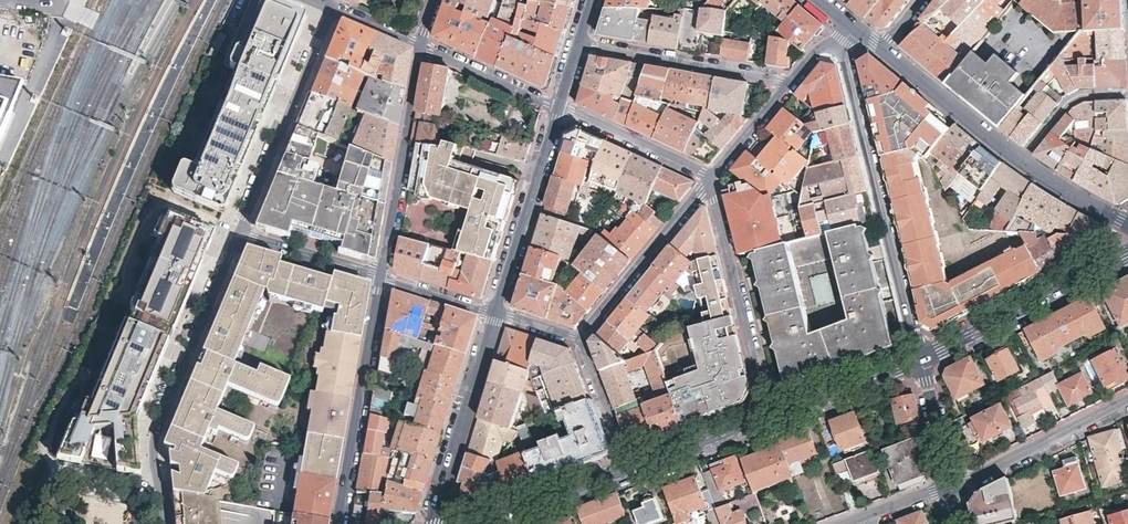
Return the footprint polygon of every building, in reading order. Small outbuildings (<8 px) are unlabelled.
[(264,84),(271,87),(273,81),(274,82),(277,82),(279,81),(293,49),(306,18),(305,16),(303,14),(269,0),(265,0),(264,1),(259,11),(248,7),(225,62),(225,65),(226,67),(234,71),(264,84)] [(248,7),(259,11),(264,1),(265,0),(251,0),(248,7)] [(495,0),(448,0),(448,2),(462,7),(463,4),(470,6),(469,9),(483,14),(489,16),(495,0)] [(492,18),(490,23),(477,57),(490,63),(499,67),(510,38),(514,29),(521,5),(522,0),(499,0),(492,18)] [(569,18),(573,6),(531,0),(528,8),(524,22),(565,32),(569,18)] [(608,8),(642,8),(650,8),(652,0),(610,0),(608,8)] [(705,8),(728,12),(738,0),(711,0),(705,8)] [(793,0),(763,0),(761,2),(780,18),(781,16),(784,12),(791,17),(800,6),(793,0)] [(881,0),(855,0),(851,6),(854,8),(867,19),(881,0)] [(867,19),(877,27),(888,26),(898,13),(909,0),(881,0),(867,19)] [(1016,2),(1013,0),(953,0),(952,1),(926,24),(900,47),(921,64),(936,77),(946,84),(969,58),(970,58),(975,52),(1000,23),(999,22),(1016,2)] [(952,1),(951,0),(938,0),(928,12),(921,20),(926,24),(952,1)] [(1125,30),(1125,22),(1124,0),(1017,0),(1016,2),(1056,35),(1076,34),(1125,30)] [(462,7),(448,2),(441,19),(437,32),(436,34),(436,36),(436,37),(438,38),(439,40),(447,43),(469,53),(477,57),(490,23),(482,20),(483,14),(469,9),(468,14),(461,11),(462,7)] [(565,32),(524,22),(528,8),(521,5),(514,29),(510,38),(557,57),(561,45),(565,32)] [(418,12),(420,8),(413,6),(410,13),(417,15),(418,12)] [(812,16),(800,6),(791,17),(784,12),(781,16),(788,22),(781,32),(789,38),(790,40),(804,50),(814,37),(824,26),(812,16)] [(728,12),(705,8),(703,7),(702,12),(699,31),(700,31),(724,35),(728,12)] [(642,8),(608,8),(603,22),(600,35),(624,39),(650,44),(654,22),(640,20),(642,8)] [(702,12),(687,9),(685,17),(678,48),(688,50),(697,52),(697,47),(700,31),(699,31),(702,12)] [(654,22),(650,44),(665,46),(678,48),(685,17),(677,15),(677,17),(673,17),(673,20),(655,17),(654,22)] [(341,24),(326,61),(360,75),(363,68),(360,66),(365,54),(368,55),(376,38),(358,30),(341,24)] [(1126,47),(1125,30),(1076,34),(1065,42),(1070,47),(1062,57),(1060,58),(1065,62),(1071,62),(1088,61),(1095,61),(1095,56),(1090,57),(1089,36),(1098,35),(1099,61),(1126,59),(1126,47)] [(1076,34),(1056,35),(1065,42),(1056,52),(1062,57),(1070,47),(1065,42),(1076,34)] [(772,35),(767,64),(790,67),(791,57),(788,56),(790,40),(789,38),(772,35)] [(751,42),(724,37),(723,43),(721,56),(735,58),(748,60),(751,42)] [(360,75),(363,75),(367,77),(371,79),(404,93),(408,73),(411,55),(410,53),(376,38),(368,55),(363,68),(360,75)] [(552,72),(557,57),(510,38),(499,67),(523,78),(545,88),(546,88),(548,87),(552,72)] [(715,41),(713,54),(721,56),(723,43),(715,41)] [(990,65),(975,52),(970,58),(969,58),(946,84),(959,95),(966,101),(986,76),(985,75),(996,63),(994,61),(990,65)] [(898,93),(906,83),(870,54),(859,61),(863,80),(868,100),(898,93)] [(638,95),(648,66),(617,60),(593,56),(589,69),(584,86),(622,97),(636,102),(638,95)] [(1013,84),(1020,75),(998,56),(994,61),(996,63),(985,75),(986,76),(966,101),(982,114),(1000,129),(1019,106),(1027,97),(1013,84)] [(1079,89),(1071,62),(1065,62),(1060,58),(1049,72),(1044,78),(1041,81),(1044,83),(1054,72),(1057,75),(1068,95),(1075,91),(1079,89)] [(1126,59),(1099,61),(1097,61),(1097,65),(1097,68),(1097,89),(1127,87),(1127,73),(1126,59)] [(324,64),(318,78),(355,93),(363,75),(360,75),(326,61),(324,64)] [(1071,62),(1079,89),(1089,89),(1097,89),(1097,68),(1089,69),(1089,65),(1088,61),(1071,62)] [(819,113),(848,106),(842,85),(838,65),(823,62),(810,78),(796,95),(819,113)] [(442,115),(450,71),(439,68),(425,64),(418,100),(417,110),(438,114),(442,115)] [(658,67),(648,66),(638,95),(664,102),(671,69),(658,67)] [(682,71),(671,69),(664,102),(670,104),(671,101),(672,96),(682,98),(681,104),(688,105),(694,73),(682,71)] [(264,84),(234,71),(192,169),(185,166),(183,166),(181,167),(180,169),(174,184),(174,186),(174,187),(175,187),(176,189),(222,208),(225,208),(227,205),(233,192),(256,136),(272,100),(259,94),(264,84)] [(705,75),(694,73),(688,105),(693,107),(694,102),(706,105),(712,106),(717,77),(705,75)] [(731,80),(717,77),(712,106),(711,110),(743,115),(749,83),(731,80)] [(317,81),(311,95),(348,110),(355,93),(318,78),(317,81)] [(371,79),(363,97),(401,109),(403,100),(404,93),(371,79)] [(272,100),(279,81),(277,82),(274,82),(273,81),(271,87),(264,84),(259,94),(272,100)] [(1053,111),(1063,99),(1049,87),(1044,83),(1041,81),(1027,97),(1019,106),(1031,115),(1042,124),(1053,111)] [(18,86),(0,82),(0,129),(18,86)] [(931,104),(906,83),(898,93),(868,100),(873,123),(878,142),(883,164),(909,271),(922,323),(934,329),(954,319),(995,298),(1024,283),(1042,274),(1028,244),(1016,249),(1015,246),(1008,250),(1009,253),(952,281),(952,283),(945,281),(946,277),(917,159),(922,153),(928,158),(931,153),(952,128),(936,116),(937,115),(938,113),(938,111),(938,110),(931,104)] [(622,97),(584,86),(580,98),(578,104),(597,113),(615,121),(622,97)] [(348,110),(311,95),(298,128),(335,144),(342,129),(349,111),(348,110)] [(664,102),(638,95),(636,102),(627,127),(641,133),(654,139),(670,104),(664,102)] [(363,117),(397,131),(399,120),(401,109),(363,97),(356,114),(363,117)] [(627,127),(636,102),(622,97),(615,121),(621,124),(627,127)] [(671,101),(670,104),(654,139),(670,146),(683,152),(685,153),(698,124),(699,120),(674,108),(676,102),(671,101)] [(1098,116),(1102,115),(1102,113),(1108,113),(1108,119),(1098,119),(1098,130),(1127,130),(1127,101),(1098,102),(1098,116)] [(1057,127),(1034,155),(1051,166),(1057,170),(1073,148),(1068,143),(1062,138),(1077,120),(1077,141),(1077,144),(1092,150),(1097,134),(1097,133),(1098,130),(1098,119),(1098,116),(1098,102),(1084,102),(1083,103),(1074,107),(1057,127)] [(712,106),(706,105),(704,109),(701,116),(713,126),(706,133),(722,149),(729,141),(736,132),(743,124),(748,118),(743,115),(711,110),(712,106)] [(850,115),(848,106),(819,113),(820,122),(808,125),(814,131),(813,133),(829,129),(852,123),(850,115)] [(1019,106),(1000,129),(1006,134),(1012,138),(1031,115),(1019,106)] [(814,131),(808,125),(786,107),(775,120),(768,129),(778,137),(797,152),(814,131)] [(438,114),(417,110),(414,122),(411,140),(419,141),(444,145),(441,138),(436,124),(438,114)] [(1018,143),(1023,147),(1031,137),(1042,124),(1031,115),(1012,138),(1018,143)] [(397,131),(363,117),(350,149),(391,166),(395,145),(397,131)] [(856,140),(852,123),(829,129),(836,160),(859,155),(856,140)] [(698,124),(685,153),(699,159),(710,164),(715,158),(722,149),(706,133),(698,124)] [(952,128),(931,153),(942,162),(950,169),(953,171),(942,183),(946,191),(950,186),(953,183),(961,172),(983,146),(969,135),(956,124),(952,128)] [(335,144),(298,128),(295,133),(296,133),(292,143),(291,143),(259,220),(265,231),(287,238),(290,230),(292,231),(339,244),(341,245),(339,252),(361,259),(376,253),(384,207),(379,206),(385,186),(387,187),(391,166),(350,149),(335,144)] [(589,133),(578,129),(569,133),(567,138),(563,153),(591,162),(596,164),(605,141),(603,140),(589,133)] [(1098,130),(1097,133),(1109,139),(1114,143),(1127,150),(1127,130),(1098,130)] [(1108,156),(1127,164),(1127,150),(1114,143),(1111,150),(1105,147),(1103,150),(1100,148),(1101,145),(1105,147),(1109,139),(1097,133),(1097,134),(1092,150),(1108,156)] [(503,136),(498,154),(501,155),(525,162),(530,146),(530,144),(503,136)] [(808,163),(808,161),(797,152),(778,137),(759,160),(791,189),(793,186),(790,184),(808,163)] [(520,180),(460,161),(464,145),(441,138),(444,145),(419,141),(409,193),(466,209),(455,251),(459,252),(495,260),(504,232),(508,217),(514,197),(517,189),(520,180)] [(1068,143),(1073,148),(1077,144),(1077,141),(1073,138),(1068,143)] [(619,147),(605,141),(596,164),(595,168),(588,188),(592,190),(593,190),(597,183),(610,189),(607,196),(614,199),(616,197),(635,154),(619,147)] [(1073,148),(1057,170),(1066,176),(1075,182),(1092,150),(1077,144),(1073,148)] [(994,155),(983,146),(961,172),(981,189),(1003,162),(994,155)] [(1096,164),(1103,166),(1104,167),(1108,156),(1092,150),(1075,182),(1085,187),(1095,192),(1102,172),(1101,172),(1093,169),(1096,164)] [(759,160),(750,151),(741,162),(734,170),(748,181),(752,185),(766,196),(729,203),(741,253),(759,248),(788,241),(809,236),(802,206),(801,198),(791,189),(759,160)] [(591,162),(563,153),(559,164),(555,177),(577,184),(582,186),(583,186),(590,166),(591,162)] [(649,160),(635,154),(616,197),(635,212),(641,216),(645,207),(647,204),(653,189),(663,167),(649,160)] [(865,179),(859,155),(836,160),(808,166),(801,198),(802,206),(868,191),(865,179)] [(1095,192),(1105,199),(1115,204),(1117,205),(1127,198),(1127,164),(1108,156),(1104,167),(1103,166),(1101,172),(1102,172),(1095,192)] [(950,169),(942,162),(938,166),(947,173),(950,169)] [(1018,173),(1003,162),(981,189),(976,195),(983,201),(999,183),(1007,190),(992,208),(1004,218),(1033,184),(1018,173)] [(679,174),(663,167),(653,189),(677,199),(675,201),(678,203),(695,182),(694,181),(679,174)] [(981,189),(961,172),(953,183),(950,186),(971,202),(976,195),(981,189)] [(577,184),(555,177),(550,194),(544,214),(566,221),(577,184)] [(729,203),(766,196),(752,185),(745,186),(744,182),(732,185),(732,184),(726,185),(725,189),(729,203)] [(174,186),(174,184),(172,188),(172,190),(173,192),(174,193),(220,213),(223,213),(225,211),(227,205),(225,208),(222,208),(176,189),(175,187),(174,187),(174,186)] [(582,186),(577,184),(566,221),(594,231),(608,208),(614,199),(607,196),(605,202),(590,195),(580,191),(582,186)] [(995,229),(1022,231),(1049,233),(1066,205),(1059,200),(1050,195),(1042,190),(1033,184),(1004,218),(995,229)] [(386,197),(387,187),(385,186),(379,206),(384,207),(386,197)] [(593,190),(592,190),(590,195),(605,202),(607,196),(593,190)] [(871,203),(868,191),(802,206),(809,236),(830,231),(860,224),(875,220),(871,203)] [(663,221),(655,214),(657,211),(647,204),(645,207),(641,216),(657,229),(663,221)] [(706,206),(705,205),(686,228),(673,244),(694,262),(695,260),(719,254),(706,206)] [(1066,205),(1049,233),(1067,235),(1079,213),(1074,209),(1066,205)] [(641,216),(635,212),(628,221),(650,238),(653,233),(657,229),(641,216)] [(1067,235),(1049,233),(1064,264),(1081,255),(1100,245),(1109,228),(1096,221),(1095,221),(1079,213),(1067,235)] [(566,221),(544,214),(540,229),(534,247),(575,261),(587,242),(580,240),(575,253),(573,253),(580,233),(590,237),(594,231),(566,221)] [(126,325),(169,343),(202,265),(201,264),(206,251),(207,252),(215,234),(169,215),(168,217),(162,219),(158,223),(154,227),(153,230),(151,235),(159,238),(123,324),(126,325)] [(265,231),(259,220),(256,228),(265,231)] [(650,238),(628,221),(610,243),(632,259),(638,252),(650,238)] [(866,248),(860,224),(830,231),(851,319),(812,333),(788,241),(759,248),(763,262),(765,273),(769,286),(775,313),(779,328),(783,342),(791,376),(888,341),(869,263),(866,248)] [(1022,231),(1028,244),(1042,274),(1064,264),(1049,233),(1022,231)] [(610,243),(601,236),(577,266),(584,272),(587,274),(607,290),(618,277),(632,259),(610,243)] [(419,242),(401,238),(398,253),(395,270),(422,279),(450,288),(459,252),(455,251),(428,244),(419,242)] [(694,262),(673,244),(663,256),(655,266),(676,283),(681,278),(685,281),(688,277),(684,273),(692,263),(694,262)] [(574,263),(575,261),(534,247),(530,261),(526,274),(560,285),(574,263)] [(242,261),(260,254),(247,250),(242,261)] [(459,252),(450,288),(468,293),(483,298),(490,278),(495,260),(459,252)] [(376,253),(361,259),(374,263),(376,253)] [(174,485),(173,494),(176,494),(204,499),(214,475),(229,481),(229,482),(230,482),(231,482),(232,481),(232,480),(233,480),(238,468),(200,452),(207,433),(215,437),(217,432),(244,443),(245,443),(246,443),(247,443),(247,442),(248,442),(248,441),(254,428),(215,412),(226,388),(274,408),(275,408),(276,408),(277,408),(278,407),(278,406),(289,380),(259,367),(255,375),(233,366),(263,294),(266,295),(265,297),(324,314),(325,311),(337,314),(336,319),(332,318),(331,325),(328,324),(327,328),(322,327),(321,333),(325,334),(360,340),(367,299),(366,297),(364,298),(356,286),(356,283),(355,281),(335,275),(333,281),(333,282),(309,275),(308,279),(302,278),(303,274),(279,267),(281,260),(274,258),(273,262),(267,260),(268,256),(260,254),(242,261),(224,304),(228,305),(226,311),(222,309),(218,318),(222,319),(216,333),(213,331),(209,340),(213,342),(211,347),(207,345),(203,354),(207,356),(205,360),(203,366),(201,370),(197,369),(193,378),(201,381),(195,395),(187,392),(184,400),(188,402),(182,416),(178,415),(174,423),(182,427),(175,441),(168,438),(165,444),(165,445),(166,446),(166,447),(167,448),(168,449),(175,451),(179,453),(177,457),(178,470),(179,479),(171,475),(171,480),(172,484),(174,485)] [(722,267),(719,254),(695,260),(694,262),(692,263),(695,275),(699,288),(707,322),(734,315),(722,267)] [(676,283),(655,266),(641,283),(629,297),(647,311),(667,289),(673,294),(678,289),(683,294),(687,292),(686,291),(684,290),(676,283)] [(581,282),(587,274),(584,272),(578,279),(581,282)] [(560,285),(526,274),(520,292),(515,308),(530,313),(550,319),(560,285)] [(598,300),(607,290),(587,274),(581,282),(571,293),(591,309),(598,300)] [(687,292),(699,288),(695,275),(689,284),(684,290),(686,291),(687,292)] [(1105,290),(1122,326),(1127,323),(1127,278),(1124,280),(1105,290)] [(370,286),(355,281),(356,283),(366,297),(367,299),(370,286)] [(366,297),(356,283),(356,286),(364,298),(366,297)] [(582,321),(591,309),(571,293),(561,285),(560,285),(550,319),(562,324),(576,328),(582,321)] [(671,331),(707,322),(699,288),(687,292),(683,294),(678,289),(673,294),(667,289),(647,311),(649,313),(650,314),(671,331)] [(417,342),(428,304),(408,297),(392,292),(390,304),(385,331),(417,342)] [(1075,305),(1059,314),(1073,341),(1089,333),(1091,337),(1107,328),(1099,311),(1106,307),(1100,293),(1075,305)] [(647,311),(629,297),(618,311),(610,320),(637,343),(645,333),(642,331),(640,330),(637,327),(638,325),(643,320),(646,317),(650,314),(649,313),(647,311)] [(452,312),(428,304),(417,342),(464,357),(470,337),(476,319),(452,312)] [(1039,324),(1018,334),(1026,348),(1034,343),(1044,360),(1059,353),(1058,349),(1073,341),(1059,314),(1039,324)] [(745,363),(734,315),(707,322),(695,325),(698,337),(701,336),(704,348),(701,349),(705,365),(681,374),(670,378),(673,387),(685,423),(702,417),(736,404),(741,402),(750,384),(745,363)] [(218,318),(213,331),(216,333),(222,319),(218,318)] [(638,356),(648,352),(637,343),(610,320),(602,330),(598,335),(622,355),(623,353),(621,351),(627,344),(634,350),(636,350),(638,356)] [(136,421),(169,343),(126,325),(121,336),(119,335),(95,393),(97,394),(94,400),(89,398),(85,407),(90,416),(80,419),(79,419),(79,425),(77,425),(63,458),(81,462),(82,461),(85,456),(118,463),(118,469),(118,471),(140,475),(136,421)] [(530,370),(540,339),(531,336),(513,331),(508,329),(503,344),(498,361),(530,370)] [(464,357),(417,342),(385,331),(384,336),(382,347),(380,358),(416,370),(456,383),(460,369),(464,357)] [(645,333),(637,343),(648,352),(660,346),(645,333)] [(345,424),(347,416),(344,415),(345,411),(348,412),(353,383),(349,383),(351,373),(355,374),(360,340),(325,334),(323,351),(320,350),(318,357),(314,357),(312,370),(318,371),(316,380),(317,381),(315,395),(309,394),(306,413),(310,414),(293,515),(294,516),(329,522),(330,522),(332,506),(331,506),(333,497),(329,497),(329,492),(334,493),(338,474),(329,472),(330,467),(338,468),(339,459),(340,459),(346,425),(345,424)] [(622,355),(598,335),(591,343),(596,356),(602,371),(625,361),(628,360),(622,355)] [(679,369),(681,374),(705,365),(701,349),(704,348),(701,336),(698,337),(696,337),(701,360),(679,369)] [(1120,336),(1115,339),(1118,345),(1123,343),(1120,336)] [(554,343),(540,339),(530,370),(533,377),(540,374),(538,370),(543,368),(545,373),(576,363),(570,348),(554,343)] [(638,356),(628,360),(625,361),(628,369),(644,363),(654,391),(673,387),(670,378),(660,346),(648,352),(638,356)] [(1020,370),(1010,349),(1008,350),(1006,348),(997,352),(999,355),(990,360),(999,380),(1020,370)] [(1116,349),(1093,360),(1107,386),(1127,375),(1127,373),(1116,349)] [(960,364),(949,369),(946,376),(958,397),(985,384),(972,358),(960,364)] [(528,377),(530,370),(498,361),(495,371),(491,382),(529,394),(539,394),(536,386),(532,387),(532,389),(530,392),(527,390),(528,387),(529,383),(521,380),(523,376),(528,377)] [(625,361),(602,371),(615,404),(638,396),(628,369),(625,361)] [(581,378),(576,363),(545,373),(540,374),(533,377),(536,386),(539,394),(547,413),(551,412),(559,409),(589,398),(581,378)] [(452,396),(456,383),(416,370),(415,375),(422,377),(417,400),(422,401),(448,409),(452,396)] [(1041,376),(1041,377),(1049,393),(1051,392),(1059,388),(1063,395),(1069,406),(1094,393),(1084,371),(1060,383),(1053,370),(1041,376)] [(193,378),(187,392),(195,395),(201,381),(193,378)] [(1037,379),(1011,392),(1017,404),(1014,406),(1024,427),(1034,422),(1031,416),(1028,411),(1042,404),(1036,390),(1041,388),(1037,379)] [(529,394),(491,382),(485,401),(480,419),(516,434),(519,435),(517,428),(514,430),(511,427),(523,399),(529,401),(533,418),(547,413),(539,394),(529,394)] [(410,397),(375,386),(373,399),(370,415),(387,420),(392,396),(409,400),(410,397)] [(685,423),(673,387),(654,391),(643,395),(644,398),(645,400),(646,403),(644,403),(653,428),(655,434),(667,430),(685,423)] [(1063,395),(1059,388),(1051,392),(1055,400),(1063,395)] [(914,395),(909,393),(898,395),(899,398),(893,399),(898,424),(918,420),(920,419),(918,408),(915,395),(914,395)] [(596,419),(589,398),(559,409),(562,418),(567,416),(575,436),(562,441),(560,436),(542,443),(543,448),(527,454),(536,479),(542,477),(567,467),(596,456),(608,451),(596,419)] [(622,424),(628,438),(653,428),(644,403),(646,403),(645,400),(644,398),(616,408),(622,424)] [(872,398),(863,401),(866,410),(875,406),(872,398)] [(181,407),(178,415),(182,416),(188,402),(184,400),(181,407)] [(444,423),(448,409),(422,401),(419,410),(408,406),(404,416),(416,420),(413,428),(440,436),(444,423)] [(1045,408),(1042,404),(1028,411),(1031,416),(1045,408)] [(1011,426),(1002,406),(988,414),(987,413),(988,412),(986,409),(980,412),(982,416),(976,419),(977,420),(984,428),(986,439),(1011,426)] [(85,407),(80,419),(90,416),(85,407)] [(832,422),(842,450),(864,442),(864,441),(865,440),(855,413),(832,422)] [(381,419),(370,417),(368,427),(379,429),(381,419)] [(516,434),(480,419),(475,435),(469,453),(496,461),(497,458),(503,438),(511,441),(516,434)] [(982,431),(977,420),(969,424),(974,435),(982,431)] [(174,423),(168,438),(175,441),(182,427),(174,423)] [(523,445),(524,447),(533,444),(529,433),(538,430),(534,423),(517,428),(519,435),(523,445)] [(437,445),(440,436),(413,428),(400,424),(392,451),(394,452),(401,454),(431,463),(437,445)] [(797,434),(809,430),(808,426),(796,429),(797,434)] [(789,429),(777,433),(782,445),(793,476),(805,472),(802,464),(800,459),(808,456),(817,453),(809,430),(797,434),(791,436),(789,429)] [(1127,481),(1127,457),(1118,460),(1115,450),(1126,447),(1121,429),(1104,433),(1104,436),(1092,439),(1103,485),(1127,479),(1127,481)] [(363,455),(381,458),(385,434),(378,433),(367,431),(366,436),(363,455)] [(921,437),(885,450),(897,484),(930,471),(926,454),(921,437)] [(865,447),(864,444),(864,442),(842,450),(844,455),(865,447)] [(873,448),(871,442),(864,444),(865,447),(867,451),(873,448)] [(520,485),(536,479),(527,454),(524,447),(523,445),(505,452),(501,459),(499,462),(508,490),(520,485)] [(742,460),(754,493),(766,488),(765,486),(793,476),(782,445),(768,450),(770,455),(755,460),(753,456),(742,460)] [(881,471),(873,448),(867,451),(846,458),(850,468),(855,481),(881,471)] [(169,459),(170,466),(178,470),(177,457),(173,455),(169,453),(169,459)] [(496,461),(469,453),(462,475),(460,482),(467,484),(464,494),(466,496),(469,497),(477,494),(480,501),(488,498),(508,490),(499,462),(496,461)] [(427,477),(431,463),(401,454),(395,478),(423,488),(427,477)] [(392,460),(387,459),(381,458),(363,455),(360,474),(357,493),(370,495),(385,498),(388,476),(392,460)] [(712,469),(713,470),(703,473),(710,490),(716,508),(727,504),(721,490),(744,482),(734,455),(724,459),(726,463),(712,469)] [(82,461),(118,469),(118,463),(85,456),(82,461)] [(1085,488),(1076,456),(1062,460),(1064,467),(1052,471),(1060,495),(1085,488)] [(850,468),(846,458),(833,464),(837,473),(850,468)] [(921,483),(930,471),(897,484),(900,491),(906,489),(921,483)] [(419,502),(423,488),(395,478),(388,476),(385,498),(384,505),(388,506),(415,515),(419,502)] [(710,490),(702,493),(696,477),(665,489),(679,523),(692,523),(694,523),(691,517),(707,511),(710,518),(709,519),(711,523),(723,523),(716,508),(710,490)] [(971,503),(975,519),(976,523),(997,523),(1018,519),(1008,478),(993,485),(977,494),(971,503)] [(853,489),(844,493),(850,510),(859,506),(853,489)] [(665,518),(658,500),(655,495),(653,493),(650,492),(646,493),(644,495),(642,497),(642,501),(644,507),(634,511),(639,523),(650,523),(665,518)] [(578,508),(584,523),(603,523),(626,515),(618,493),(597,501),(578,508)] [(716,508),(723,523),(747,523),(743,513),(760,507),(757,499),(754,493),(727,504),(716,508)] [(217,502),(204,499),(176,494),(179,523),(219,523),(217,502)] [(384,505),(385,498),(370,495),(369,498),(356,496),(355,503),(353,515),(365,517),(368,517),(382,520),(382,515),(384,505)] [(1102,517),(1100,508),(1059,520),(1061,523),(1104,523),(1102,517)] [(1110,516),(1110,514),(1102,517),(1104,523),(1127,523),(1127,511),(1110,516)] [(898,520),(900,523),(927,523),(922,512),(909,516),(898,520)] [(353,515),(351,523),(357,523),(364,523),(365,517),(353,515)] [(329,522),(294,516),(292,523),(328,523),(329,522)]
